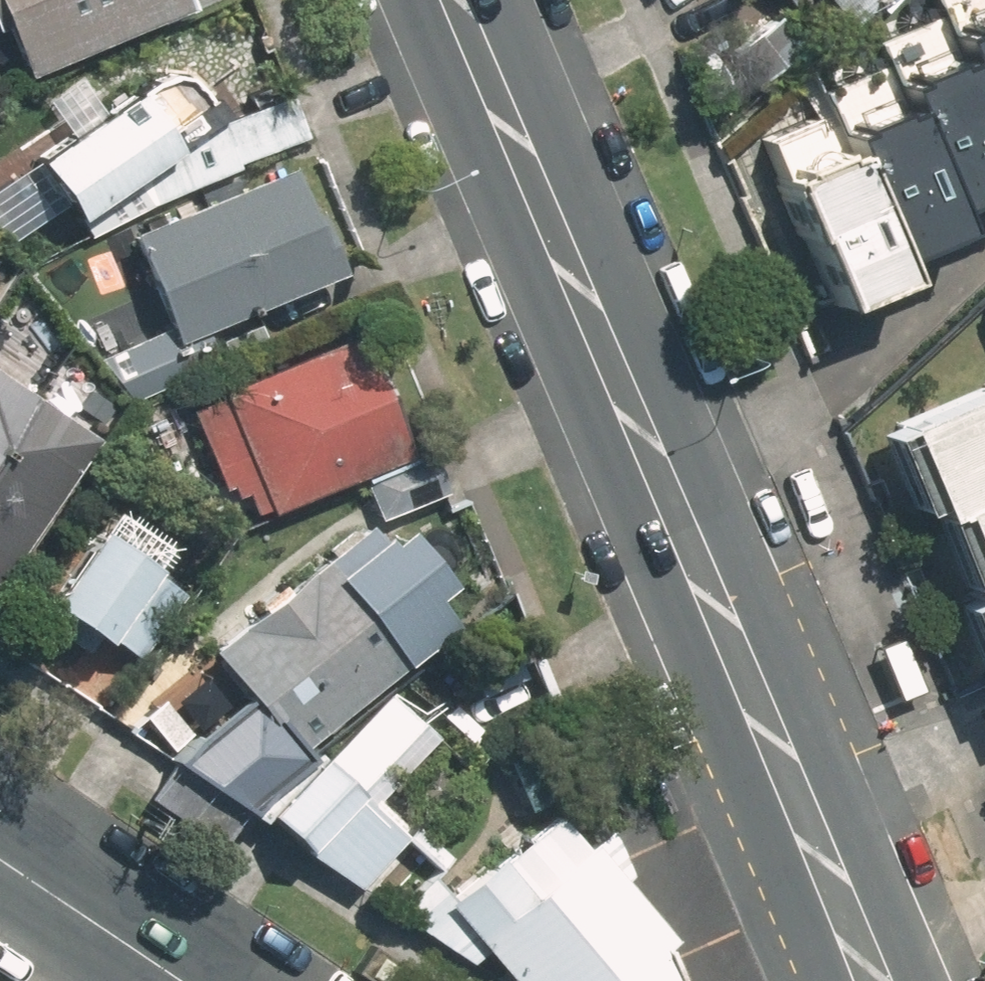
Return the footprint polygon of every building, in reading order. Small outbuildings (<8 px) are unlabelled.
[(1,87),(176,11),(171,0),(0,0),(0,84),(1,87)] [(767,74),(827,23),(835,32),(873,0),(764,0),(776,14),(741,44),(767,74)] [(969,0),(927,0),(899,12),(969,177),(984,170),(984,39),(969,0)] [(984,39),(984,0),(969,0),(984,39)] [(976,196),(969,177),(899,12),(853,31),(869,70),(853,76),(915,222),(976,196)] [(297,142),(276,97),(220,121),(180,61),(19,168),(58,228),(89,207),(102,233),(297,142)] [(926,249),(915,222),(853,76),(789,103),(797,124),(862,276),(926,249)] [(870,296),(862,276),(797,124),(711,160),(748,248),(763,242),(799,326),(870,296)] [(281,170),(110,244),(150,334),(94,358),(115,407),(218,363),(205,333),(328,280),(281,170)] [(228,531),(348,481),(367,527),(432,499),(413,454),(380,468),(329,345),(177,409),(228,531)] [(86,447),(0,389),(0,574),(86,447)] [(876,440),(915,532),(928,526),(967,618),(949,625),(984,709),(984,394),(876,440)] [(25,618),(86,658),(134,663),(173,603),(131,575),(146,553),(92,517),(25,618)] [(150,768),(169,780),(239,816),(285,869),(300,856),(334,896),(391,847),(306,747),(445,628),(354,522),(195,658),(230,699),(150,768)] [(630,875),(604,827),(457,948),(486,980),(675,980),(630,875)]
